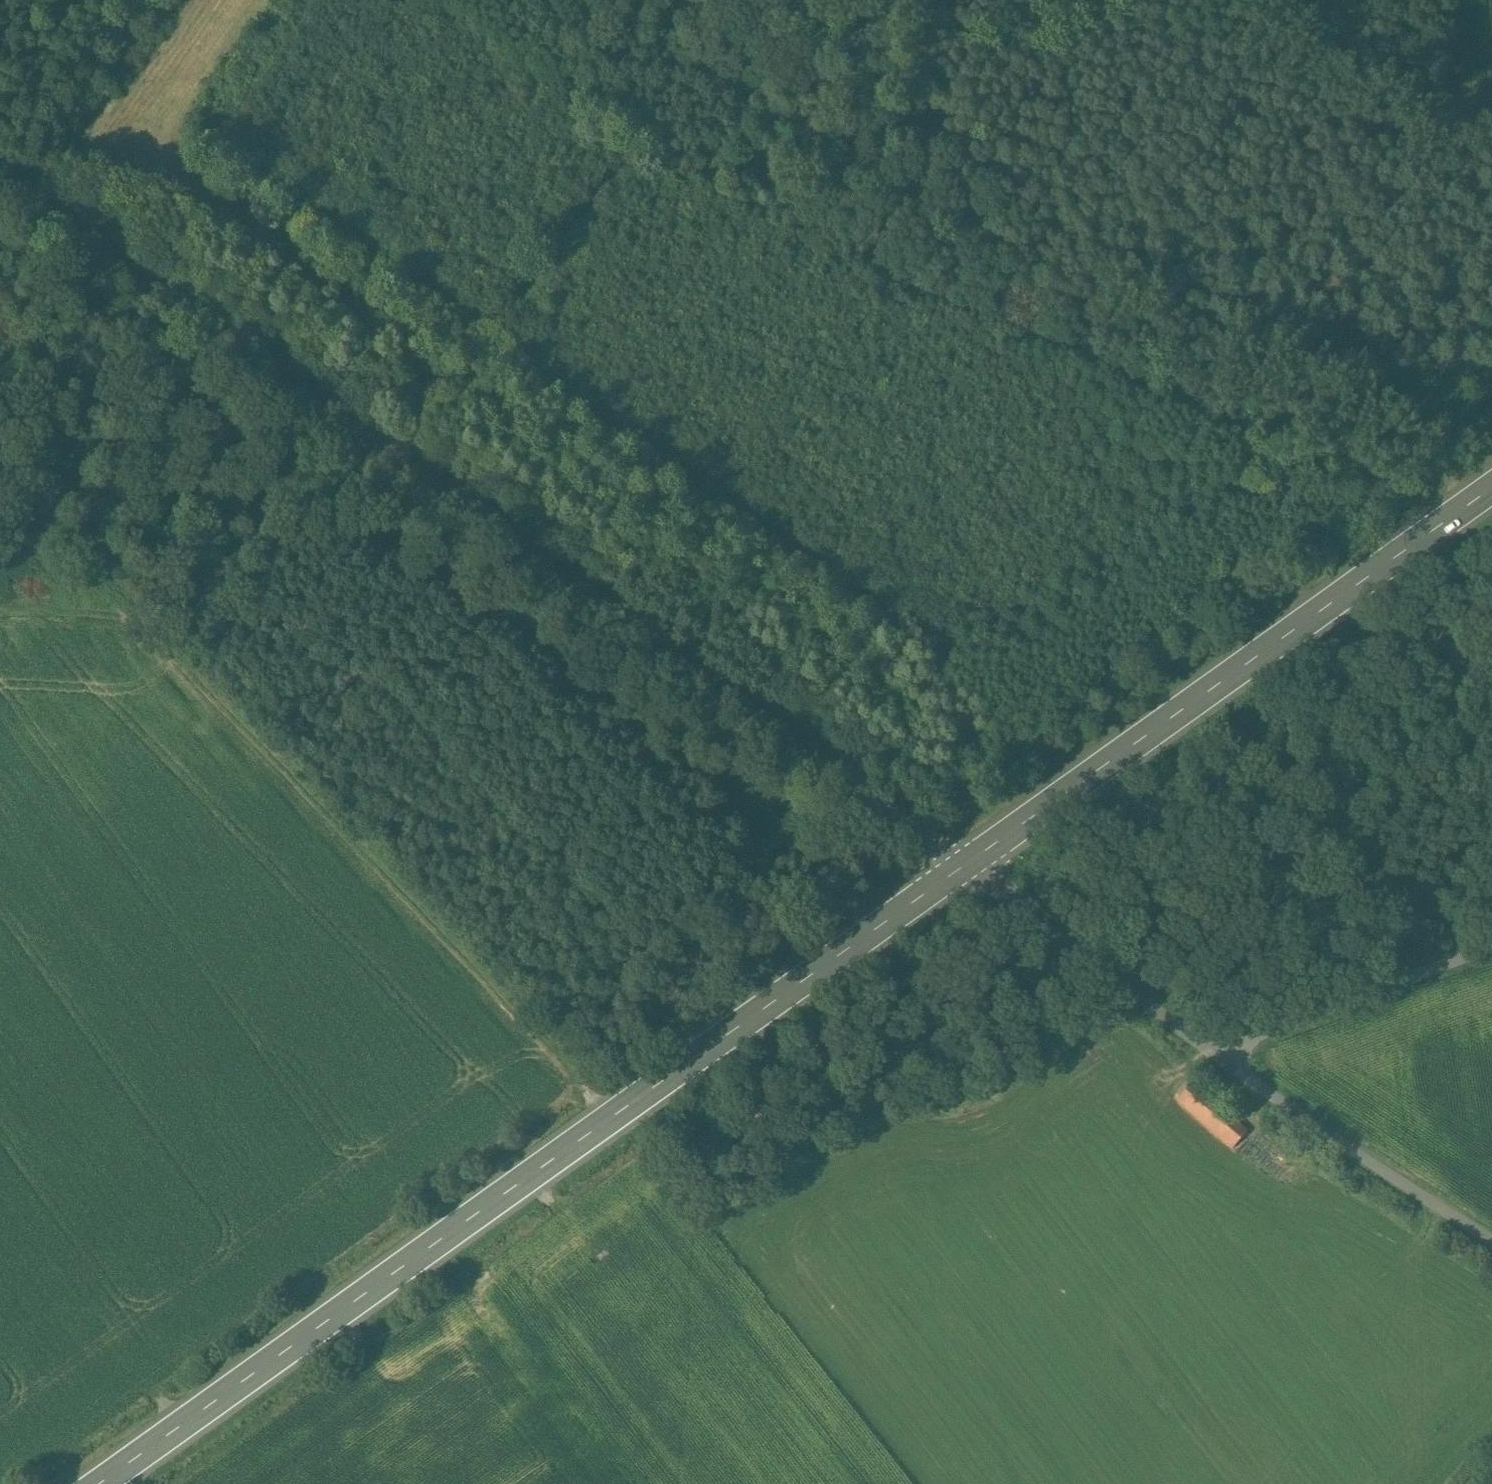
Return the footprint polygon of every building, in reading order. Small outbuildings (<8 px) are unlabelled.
[(1258,1124),(1200,1076),(1185,1095),(1243,1142),(1258,1124)]
